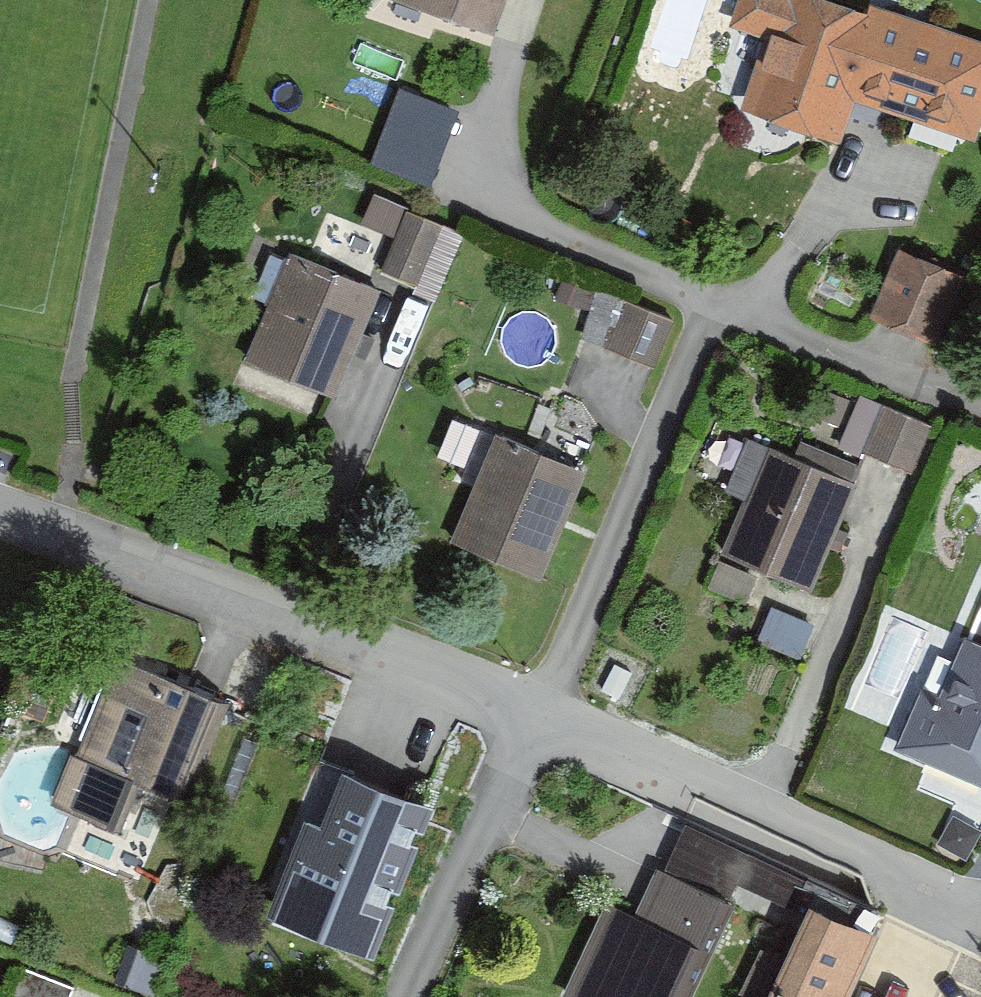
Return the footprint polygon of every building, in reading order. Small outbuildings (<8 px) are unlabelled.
[(380,8),(483,38),(494,0),(382,0),(380,8)] [(863,0),(735,0),(729,18),(764,29),(740,103),(841,135),(854,93),(975,132),(980,114),(980,38),(863,0)] [(430,177),(458,101),(401,81),(374,156),(430,177)] [(452,231),(394,217),(380,276),(438,290),(452,231)] [(369,288),(286,254),(239,368),(322,402),(369,288)] [(950,277),(891,258),(867,330),(926,350),(950,277)] [(667,332),(617,314),(605,348),(654,366),(667,332)] [(916,438),(853,407),(837,438),(901,469),(916,438)] [(580,473),(481,437),(441,549),(539,584),(580,473)] [(840,491),(758,456),(705,578),(788,613),(840,491)] [(933,637),(892,747),(980,779),(980,654),(933,637)] [(212,701),(102,660),(67,753),(177,794),(212,701)] [(434,810),(343,775),(322,831),(305,825),(269,919),(376,960),(434,810)] [(738,889),(750,844),(681,826),(669,871),(738,889)] [(651,878),(632,922),(593,905),(555,996),(556,996),(689,996),(726,910),(651,878)] [(799,895),(755,996),(832,996),(864,922),(799,895)]
